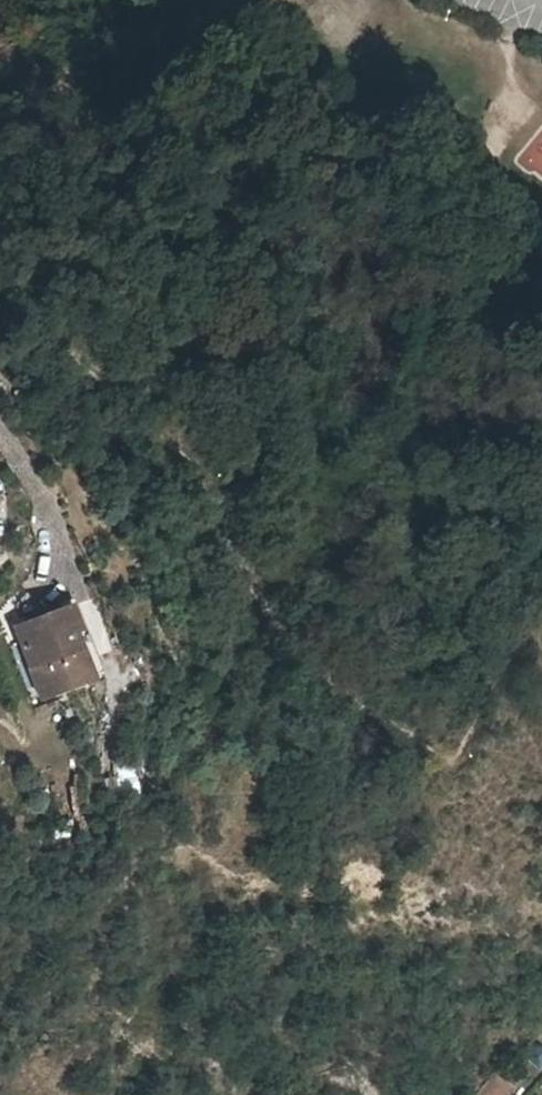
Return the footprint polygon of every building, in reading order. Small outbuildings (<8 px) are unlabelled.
[(516,160),(541,180),(541,126),(516,160)] [(73,629),(79,627),(69,604),(15,626),(43,695),(92,676),(73,629)] [(84,625),(79,627),(73,629),(92,676),(103,671),(84,625)] [(515,1091),(494,1072),(473,1094),(511,1094),(515,1091)]
